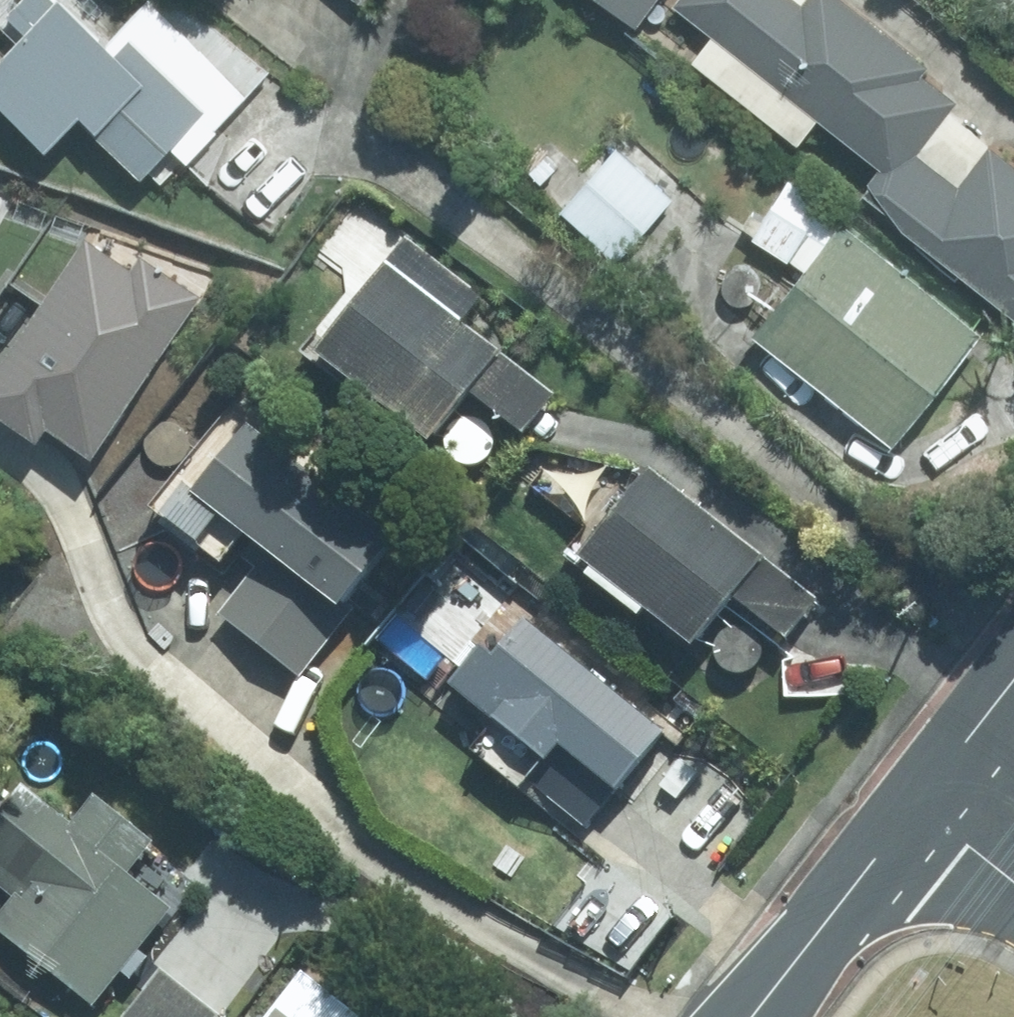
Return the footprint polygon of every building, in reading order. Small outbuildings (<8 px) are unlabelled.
[(1,22),(24,49),(0,71),(0,125),(33,161),(74,125),(131,190),(146,177),(155,187),(176,168),(179,173),(218,138),(210,130),(257,88),(178,0),(159,0),(93,59),(40,0),(25,0),(1,22)] [(636,21),(653,0),(610,0),(636,21)] [(784,0),(686,0),(816,101),(813,107),(882,160),(864,185),(898,211),(1013,302),(1013,173),(989,155),(985,161),(961,190),(913,152),(907,147),(905,134),(931,96),(900,73),(909,62),(829,0),(806,0),(798,11),(784,0)] [(611,157),(555,220),(610,269),(668,205),(611,157)] [(803,282),(751,343),(883,455),(975,344),(792,190),(759,229),(747,220),(740,229),(803,282)] [(18,214),(0,205),(0,249),(18,214)] [(0,387),(0,390),(67,431),(73,421),(118,449),(213,295),(147,255),(140,266),(92,237),(0,387)] [(546,407),(383,276),(306,372),(417,461),(461,407),(513,448),(546,407)] [(262,563),(221,615),(288,665),(383,540),(235,428),(190,487),(254,535),(244,548),(262,563)] [(644,482),(569,578),(581,588),(576,594),(628,635),(634,628),(684,667),(726,613),(774,650),(807,607),(644,482)] [(440,703),(539,782),(528,796),(580,838),(658,744),(520,630),(484,675),(471,665),(440,703)] [(163,926),(120,891),(144,859),(87,813),(63,843),(13,802),(0,817),(0,902),(11,911),(0,925),(0,948),(85,1016),(89,1016),(116,984),(125,990),(141,970),(133,962),(163,926)] [(284,964),(267,987),(284,999),(301,977),(284,964)] [(159,980),(127,1016),(202,1016),(159,980)] [(246,1016),(268,1016),(276,1005),(262,994),(246,1016)]
